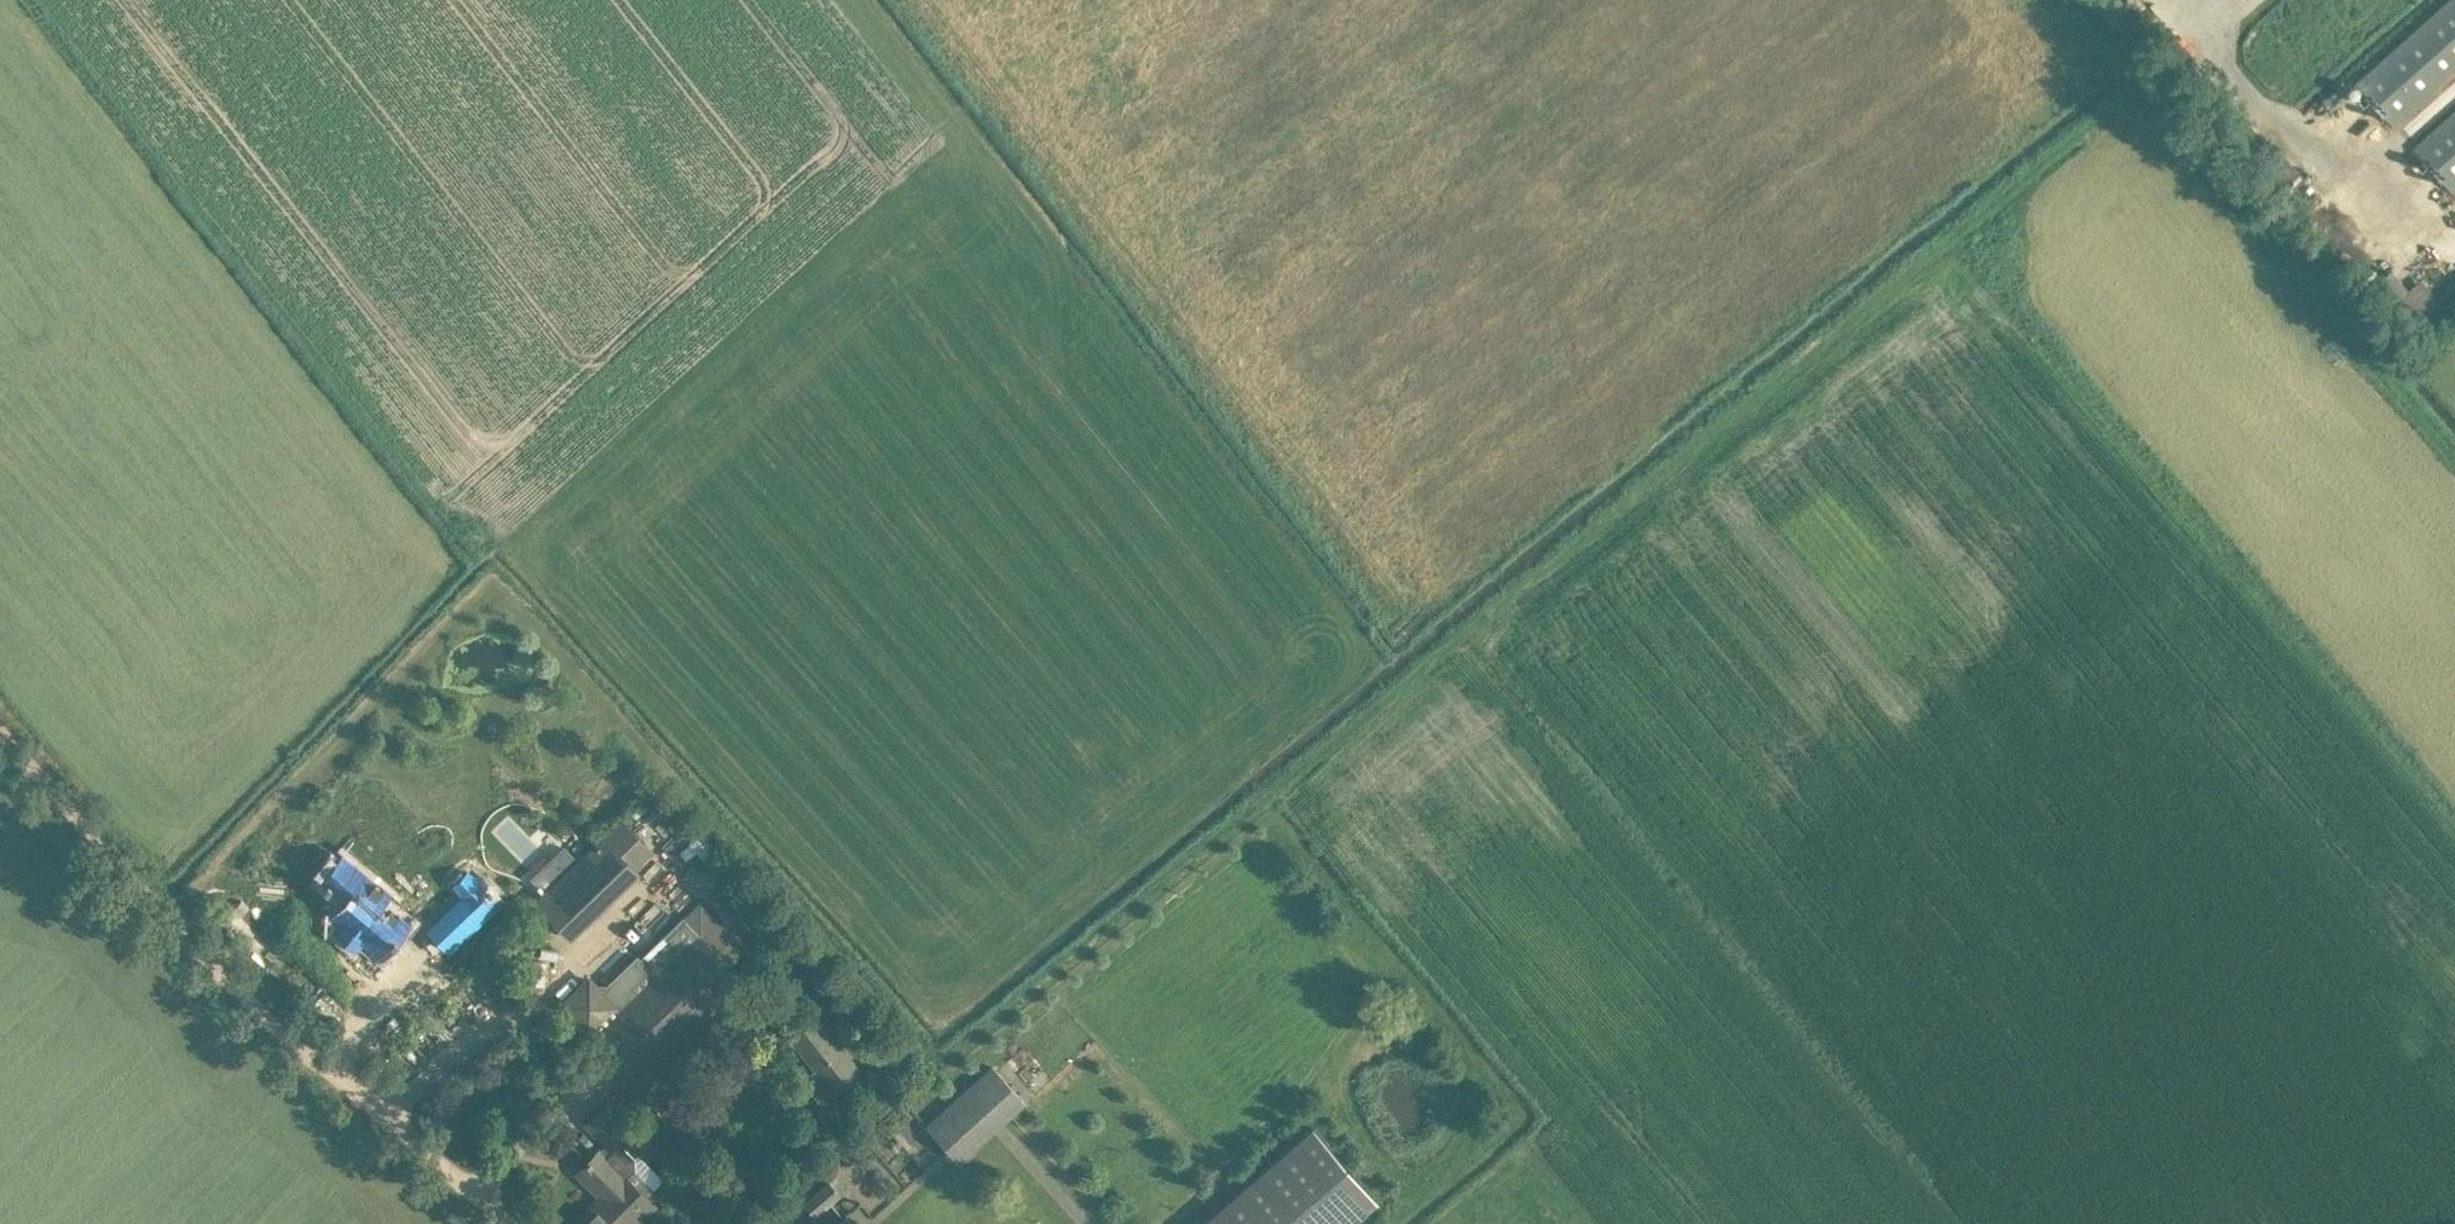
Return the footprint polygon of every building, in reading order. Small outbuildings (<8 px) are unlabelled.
[(2355,81),(2394,125),(2454,71),(2454,0),(2447,0),(2355,81)] [(2413,146),(2452,190),(2454,187),(2454,109),(2413,146)] [(534,899),(570,937),(640,870),(605,832),(534,899)] [(356,855),(334,881),(352,897),(340,912),(347,918),(344,921),(365,938),(367,935),(384,949),(395,935),(396,936),(401,931),(400,930),(412,916),(386,894),(393,887),(356,855)] [(456,902),(429,928),(451,950),(494,908),(473,886),(470,889),(467,885),(453,898),(456,902)] [(593,1029),(597,1033),(596,1034),(636,1076),(740,975),(731,965),(747,950),(700,901),(642,957),(638,953),(607,982),(598,982),(589,973),(559,1002),(589,1033),(593,1029)] [(820,1013),(788,1037),(830,1092),(862,1068),(820,1013)] [(697,1020),(689,1028),(704,1043),(711,1035),(697,1020)] [(733,1053),(693,1094),(721,1123),(761,1081),(733,1053)] [(959,1162),(1026,1101),(991,1063),(925,1124),(959,1162)] [(656,1200),(648,1193),(654,1187),(635,1168),(635,1157),(619,1141),(628,1132),(625,1129),(631,1124),(628,1122),(635,1114),(612,1094),(601,1105),(600,1105),(586,1119),(608,1140),(601,1147),(594,1154),(577,1171),(601,1195),(572,1223),(633,1223),(656,1200)] [(1374,1198),(1311,1127),(1202,1223),(1344,1223),(1374,1198)] [(816,1217),(841,1193),(828,1179),(803,1203),(816,1217)] [(777,1208),(759,1223),(780,1223),(786,1219),(777,1208)] [(832,1223),(856,1223),(845,1212),(837,1220),(832,1223)]
